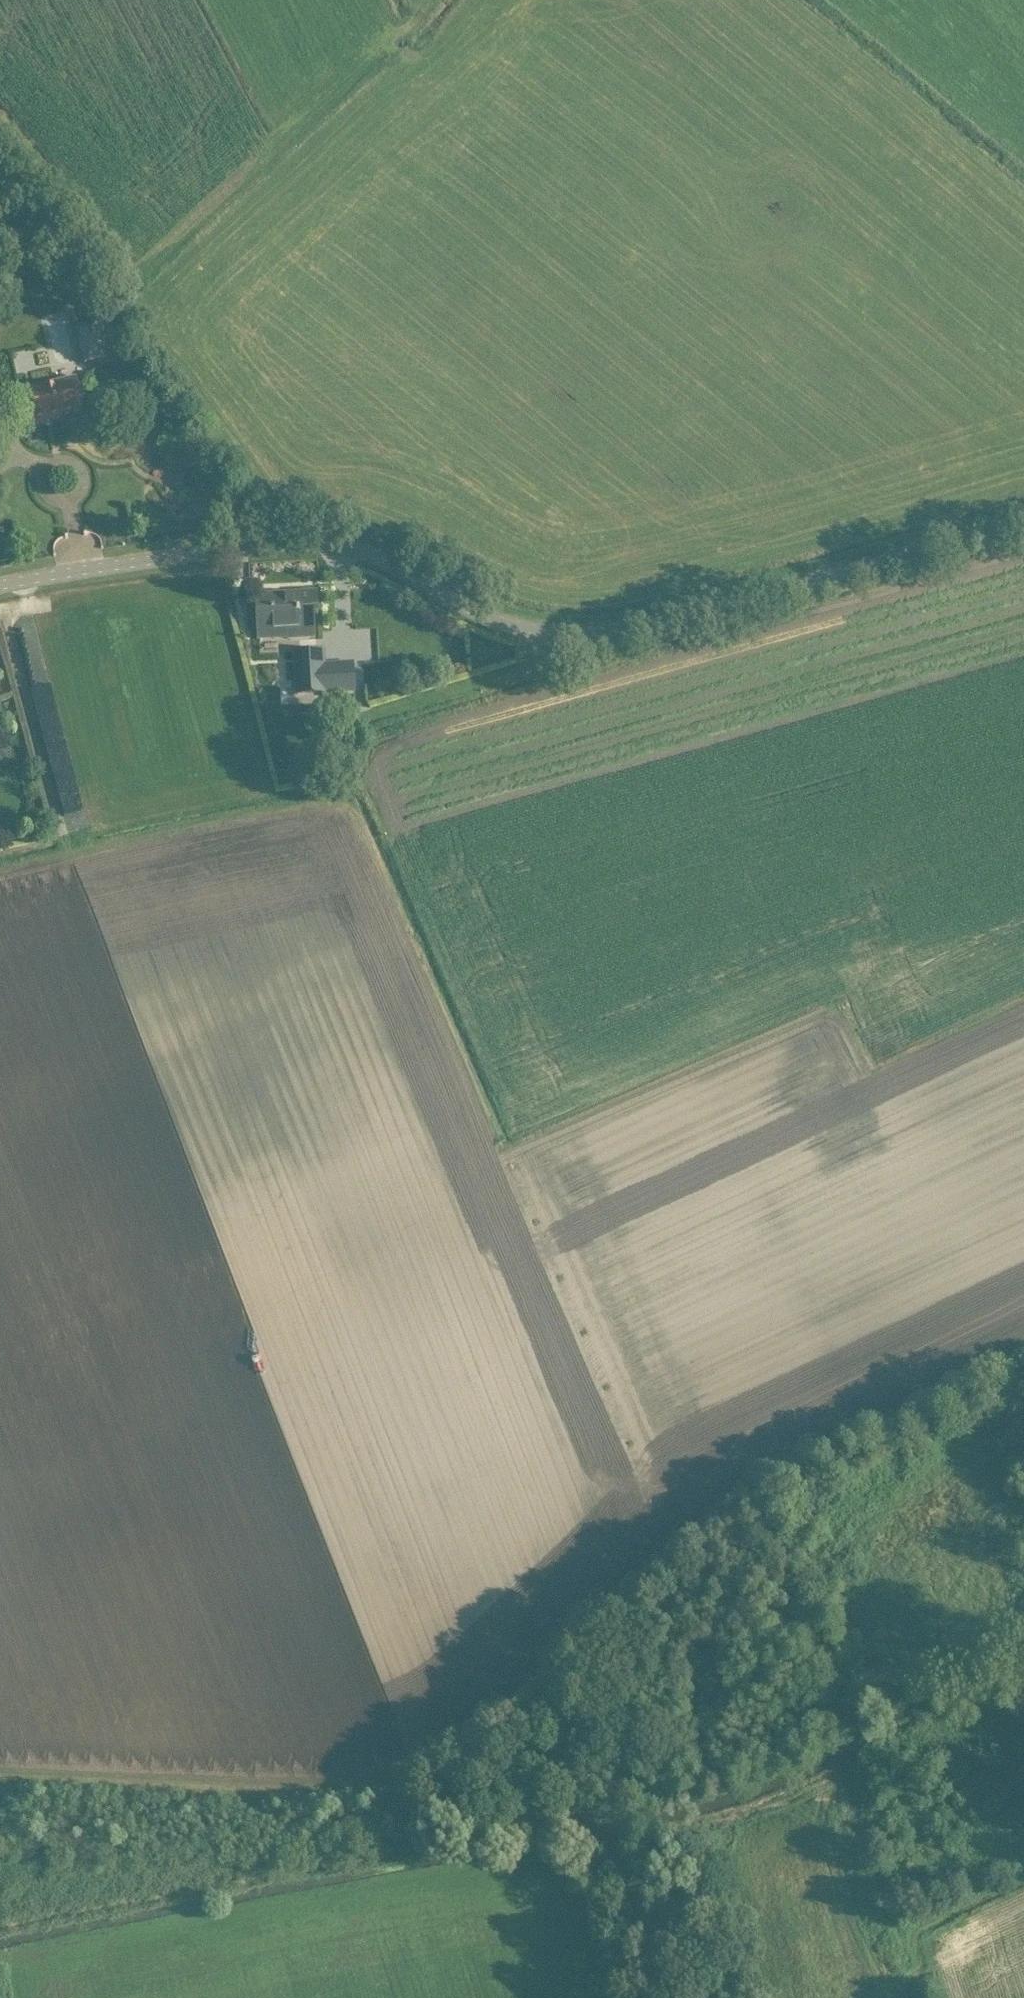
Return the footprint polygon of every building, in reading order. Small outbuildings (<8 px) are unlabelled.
[(101,320),(75,326),(83,364),(92,362),(93,365),(110,361),(101,320)] [(78,384),(77,378),(19,391),(27,426),(60,419),(59,416),(84,410),(81,399),(85,395),(83,386),(78,384)] [(314,615),(318,615),(317,594),(256,597),(259,641),(274,640),(274,630),(288,630),(288,639),(315,638),(314,615)] [(299,652),(301,681),(327,680),(325,651),(299,652)]
